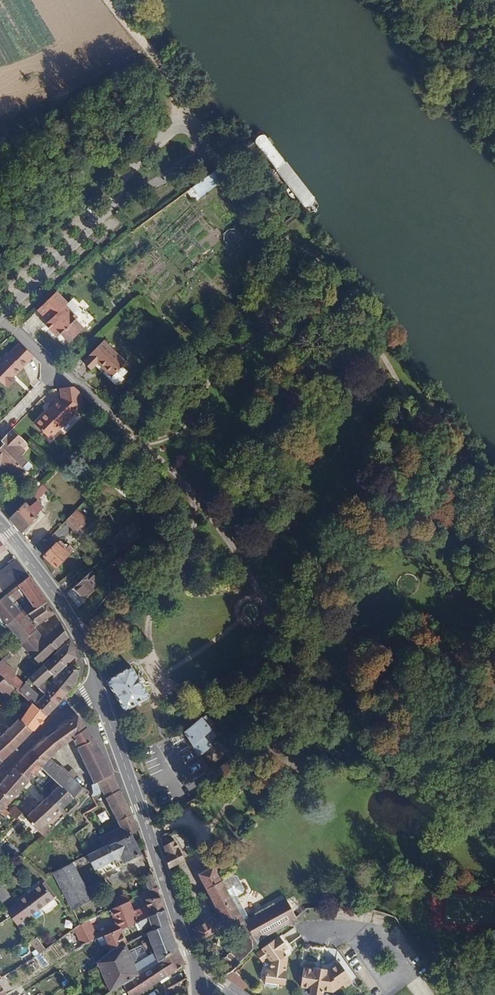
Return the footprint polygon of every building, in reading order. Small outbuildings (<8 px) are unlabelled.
[(225,177),(218,167),(189,188),(196,198),(225,177)] [(64,303),(54,292),(37,308),(35,310),(45,321),(43,325),(50,332),(52,332),(56,336),(59,335),(67,343),(81,328),(72,319),(81,310),(81,307),(71,297),(64,303)] [(125,362),(102,340),(89,353),(89,355),(83,362),(90,369),(96,362),(111,376),(125,362)] [(33,355),(20,342),(9,353),(7,351),(0,358),(0,380),(4,384),(5,383),(7,385),(14,378),(12,375),(33,355)] [(83,408),(80,393),(73,386),(60,387),(62,399),(48,414),(45,413),(34,424),(51,441),(83,408)] [(1,439),(5,442),(0,446),(0,465),(1,465),(11,474),(21,474),(25,469),(23,466),(28,461),(24,456),(22,455),(26,451),(19,444),(24,439),(12,427),(1,439)] [(23,466),(25,469),(27,471),(33,465),(28,461),(23,466)] [(44,484),(35,492),(40,498),(49,490),(44,484)] [(33,493),(9,517),(10,518),(21,531),(43,506),(33,493)] [(73,513),(67,519),(77,530),(85,523),(75,511),(73,513)] [(128,524),(108,539),(118,552),(137,537),(128,524)] [(43,555),(56,568),(72,551),(61,539),(57,543),(56,542),(43,555)] [(114,583),(116,586),(131,575),(141,566),(133,555),(129,549),(103,569),(114,583)] [(15,558),(0,571),(0,591),(25,571),(15,558)] [(91,572),(75,587),(85,598),(101,584),(91,572)] [(35,608),(46,602),(29,576),(18,585),(24,593),(31,603),(35,608)] [(24,593),(18,585),(5,595),(13,603),(24,593)] [(7,624),(20,612),(13,603),(5,595),(0,599),(0,617),(7,624)] [(33,626),(54,613),(46,602),(35,608),(23,615),(20,612),(7,624),(21,642),(32,632),(35,629),(33,626)] [(39,663),(68,637),(60,623),(40,641),(28,652),(39,663)] [(19,643),(28,652),(40,641),(32,632),(21,642),(19,643)] [(64,665),(76,656),(75,649),(70,641),(54,655),(64,665)] [(53,680),(66,693),(74,683),(77,679),(77,670),(65,665),(64,665),(54,655),(29,678),(42,691),(47,686),(43,680),(51,673),(53,674),(53,680)] [(18,690),(23,684),(1,660),(0,661),(0,673),(4,677),(18,690)] [(130,665),(105,679),(123,710),(148,696),(130,665)] [(32,730),(43,719),(46,716),(18,690),(4,677),(0,682),(0,690),(7,697),(11,694),(28,710),(24,715),(20,721),(32,730)] [(44,694),(57,705),(57,704),(66,693),(53,680),(47,686),(42,691),(44,694)] [(18,690),(46,716),(57,705),(44,694),(40,699),(25,686),(23,684),(18,690)] [(206,714),(185,732),(199,755),(210,746),(208,743),(216,736),(211,728),(224,717),(223,715),(220,717),(218,717),(215,720),(215,722),(213,722),(206,714)] [(39,742),(31,751),(45,762),(41,766),(59,784),(72,797),(81,788),(50,757),(60,747),(72,738),(93,783),(112,774),(98,744),(78,715),(62,725),(39,742)] [(2,759),(30,733),(32,730),(20,721),(17,718),(0,737),(0,757),(2,759)] [(278,738),(271,740),(276,754),(282,752),(278,738)] [(255,754),(248,746),(212,775),(217,785),(255,754)] [(31,751),(9,774),(0,785),(0,810),(4,805),(41,766),(45,762),(31,751)] [(116,784),(112,774),(93,783),(91,785),(92,792),(91,796),(93,801),(98,799),(95,794),(101,791),(120,830),(98,839),(102,847),(107,845),(138,830),(116,784)] [(72,797),(59,784),(25,817),(39,831),(72,797)] [(14,806),(7,812),(15,819),(20,813),(14,806)] [(107,846),(107,845),(102,847),(99,848),(87,855),(94,868),(120,855),(123,861),(139,853),(130,836),(107,846)] [(168,868),(184,860),(174,840),(161,847),(168,868)] [(70,864),(52,873),(70,912),(89,899),(70,864)] [(114,865),(101,871),(104,878),(117,872),(114,865)] [(195,933),(191,935),(195,946),(227,927),(228,929),(243,921),(222,882),(221,881),(219,880),(212,867),(208,870),(206,868),(197,873),(221,917),(214,922),(212,919),(193,930),(195,933)] [(157,888),(152,874),(144,877),(148,891),(157,888)] [(235,874),(222,882),(243,921),(244,922),(251,918),(238,896),(244,891),(245,886),(239,876),(235,874)] [(52,898),(41,884),(10,906),(23,924),(29,919),(27,916),(52,898)] [(137,921),(164,910),(157,888),(148,891),(143,892),(146,906),(132,910),(129,900),(116,907),(114,908),(117,919),(105,924),(108,934),(119,929),(136,921),(137,921)] [(287,897),(251,918),(244,922),(256,944),(261,938),(286,923),(295,917),(298,915),(287,897)] [(153,932),(168,925),(169,923),(164,910),(137,921),(140,929),(151,925),(153,932)] [(295,917),(286,923),(294,926),(294,927),(295,917)] [(99,936),(90,920),(73,930),(82,945),(99,936)] [(106,955),(95,963),(109,991),(115,987),(122,983),(178,949),(177,948),(168,925),(153,932),(147,934),(150,942),(140,946),(129,955),(124,944),(113,949),(112,950),(106,955)] [(124,944),(126,943),(119,929),(108,934),(105,935),(104,935),(112,950),(113,949),(124,944)] [(104,935),(97,939),(106,955),(112,950),(104,935)] [(266,968),(264,980),(279,983),(284,983),(287,971),(284,971),(288,956),(284,950),(288,947),(279,936),(262,948),(263,949),(256,954),(262,962),(267,957),(271,960),(269,968),(266,968)] [(37,937),(31,942),(40,953),(46,948),(37,937)] [(245,958),(250,950),(242,944),(237,952),(245,958)] [(185,965),(186,964),(178,949),(122,983),(129,994),(139,994),(185,965)] [(43,967),(49,963),(43,953),(37,957),(43,967)] [(326,992),(334,993),(335,994),(345,987),(348,989),(356,983),(341,963),(331,972),(317,968),(317,970),(307,967),(303,987),(312,989),(311,994),(325,994),(326,992)] [(231,970),(224,977),(225,978),(243,991),(247,986),(231,970)] [(1,977),(0,977),(0,994),(2,994),(9,991),(1,977)] [(467,993),(468,994),(487,994),(492,990),(482,979),(467,993)] [(181,989),(183,988),(180,981),(167,988),(166,994),(167,994),(175,994),(181,989)] [(188,984),(183,988),(181,989),(175,994),(189,994),(188,984)]
